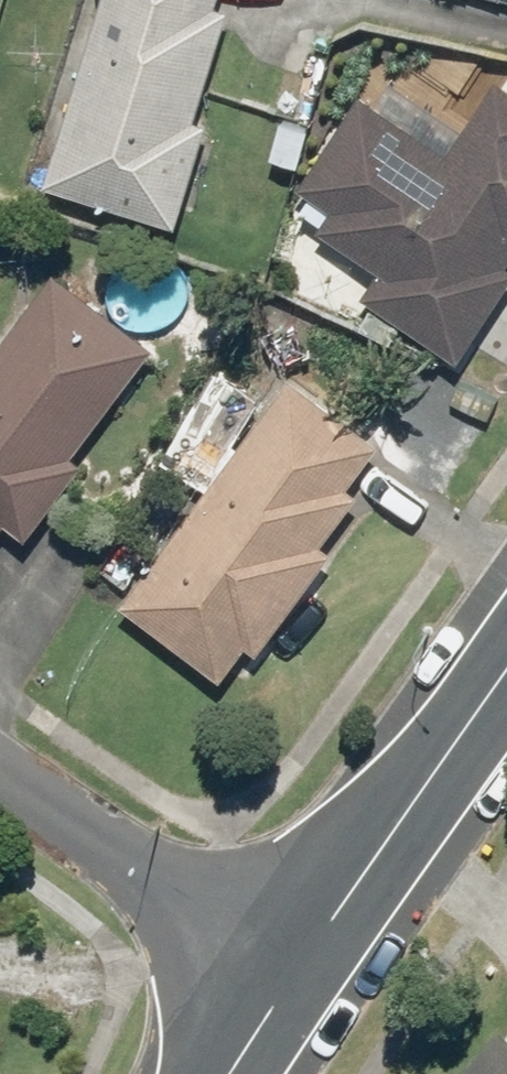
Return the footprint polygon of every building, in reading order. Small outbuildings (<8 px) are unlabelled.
[(226,0),(105,0),(45,185),(173,226),(207,119),(189,114),(226,0)] [(493,87),(449,156),(358,99),(300,190),(329,209),(309,240),(359,272),(346,294),(457,364),(506,285),(506,96),(493,87)] [(147,336),(61,272),(0,354),(0,533),(1,532),(19,545),(87,454),(69,441),(147,336)] [(320,531),(386,437),(285,367),(119,604),(220,674),(243,642),(266,658),(343,547),(320,531)] [(499,1019),(451,1073),(506,1073),(506,1026),(499,1019)]
